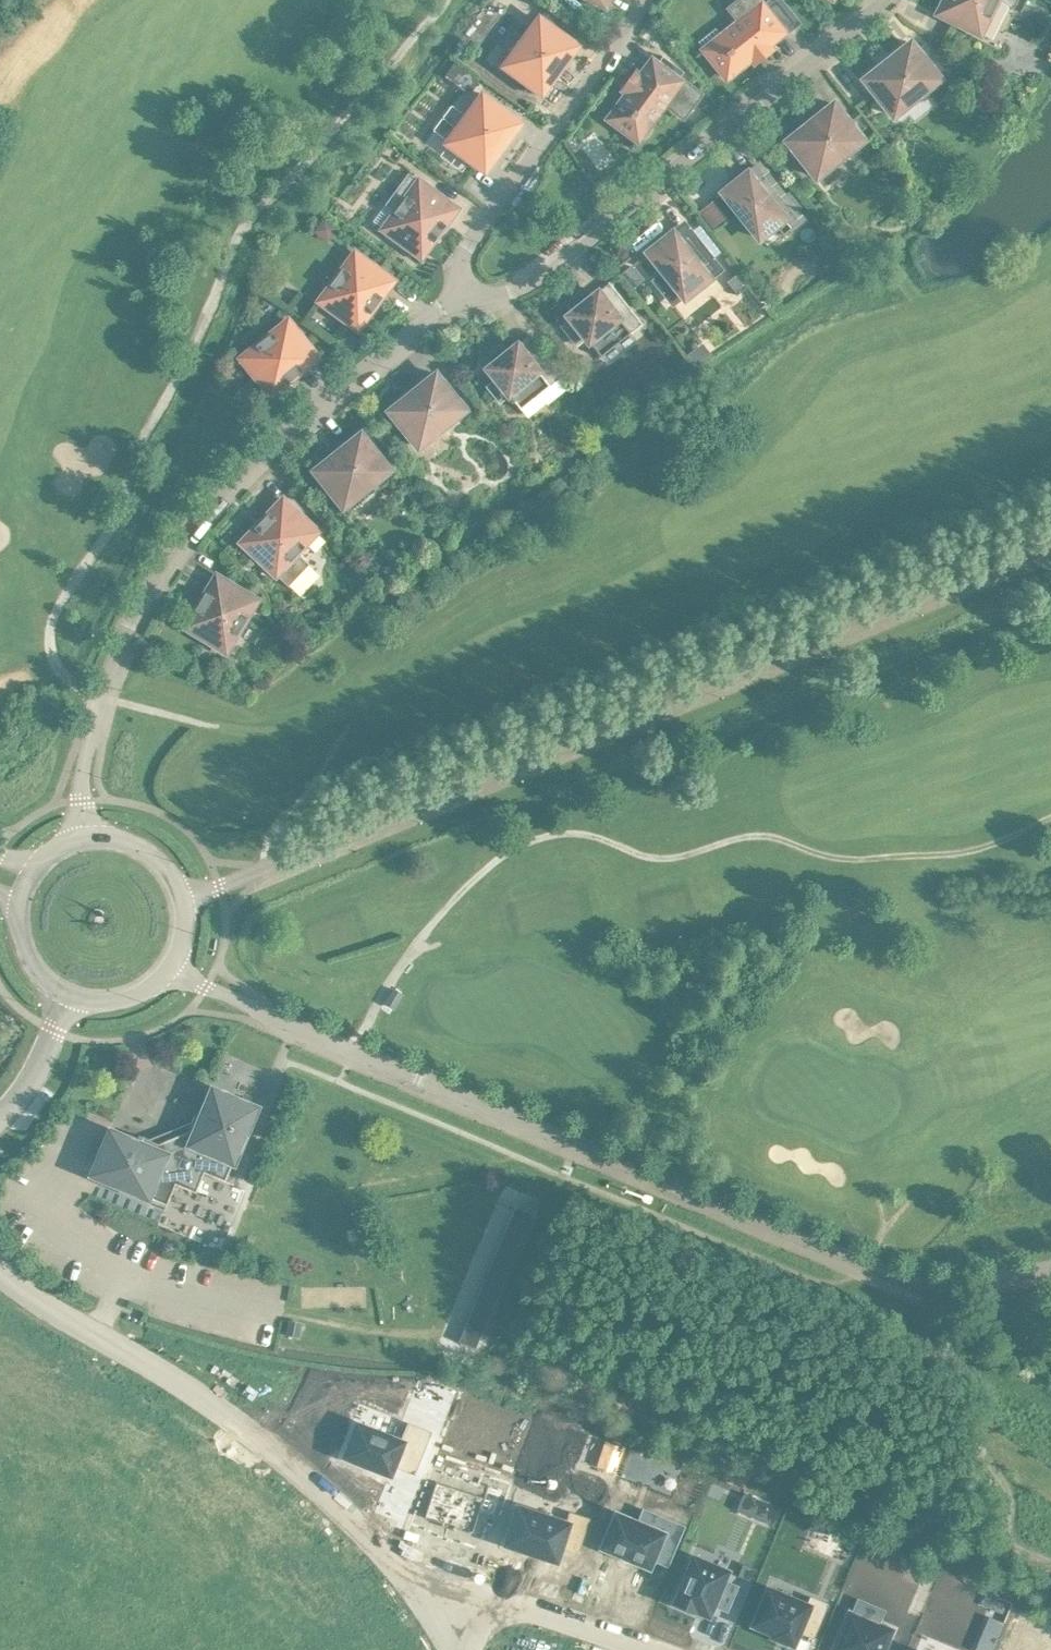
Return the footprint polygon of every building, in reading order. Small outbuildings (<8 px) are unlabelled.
[(606,11),(612,0),(584,0),(606,11)] [(790,26),(798,20),(783,0),(729,0),(722,6),(730,16),(694,44),(725,83),(750,63),(753,67),(776,49),(773,45),(793,29),(790,26)] [(932,15),(981,39),(1000,1),(1013,7),(1016,0),(939,0),(932,15)] [(995,24),(1018,37),(1027,22),(1004,9),(995,24)] [(542,99),(582,44),(538,11),(498,66),(542,99)] [(938,56),(932,62),(911,36),(858,78),(892,121),(945,79),(942,75),(949,70),(938,56)] [(638,145),(668,104),(682,115),(698,94),(684,83),(686,80),(651,53),(636,73),(633,72),(624,84),(622,87),(624,89),(602,119),(638,145)] [(477,86),(437,141),(485,176),(525,121),(477,86)] [(815,182),(868,140),(834,97),(780,139),(815,182)] [(761,166),(753,173),(747,166),(716,191),(759,244),(778,229),(783,234),(802,218),(761,166)] [(417,174),(415,178),(408,173),(385,204),(392,209),(377,229),(421,262),(462,207),(417,174)] [(712,228),(730,213),(717,196),(698,211),(712,228)] [(683,304),(715,279),(712,275),(720,269),(686,226),(678,232),(673,225),(641,251),(660,274),(652,280),(666,298),(674,292),(683,304)] [(336,267),(338,268),(314,301),(357,334),(398,279),(354,247),(349,254),(347,252),(336,267)] [(643,278),(631,263),(620,273),(632,288),(643,278)] [(726,281),(736,292),(744,286),(734,274),(726,281)] [(561,314),(567,321),(561,325),(576,344),(582,340),(586,345),(590,343),(600,356),(641,324),(608,283),(600,289),(597,286),(561,314)] [(322,357),(288,315),(235,357),(269,399),(322,357)] [(351,350),(358,340),(347,331),(339,342),(351,350)] [(516,403),(520,409),(560,376),(539,349),(530,355),(517,338),(481,367),(492,381),(485,386),(499,404),(506,398),(512,406),(516,403)] [(436,367),(383,409),(417,452),(470,410),(436,367)] [(395,477),(392,473),(396,470),(361,427),(307,469),(342,513),(346,510),(348,514),(395,477)] [(309,564),(299,555),(322,530),(282,492),(235,542),(275,580),(278,577),(288,586),(309,564)] [(215,569),(179,628),(226,656),(262,598),(215,569)] [(126,1059),(141,1054),(136,1040),(121,1045),(126,1059)] [(149,1202),(159,1177),(195,1192),(210,1156),(234,1167),(261,1104),(210,1083),(196,1116),(195,1115),(196,1111),(195,1111),(187,1130),(157,1143),(138,1134),(137,1136),(141,1137),(141,1138),(108,1124),(86,1176),(149,1202)] [(174,1228),(179,1215),(166,1209),(161,1222),(174,1228)] [(373,1468),(373,1466),(389,1473),(392,1464),(413,1473),(430,1431),(407,1422),(400,1440),(357,1423),(345,1455),(360,1461),(360,1462),(361,1463),(362,1462),(372,1466),(371,1467),(373,1468)] [(605,1441),(597,1466),(600,1467),(614,1471),(622,1447),(605,1441)] [(627,1467),(637,1471),(642,1459),(632,1455),(627,1467)] [(493,1515),(502,1489),(487,1484),(483,1496),(435,1481),(423,1517),(440,1523),(439,1525),(454,1530),(455,1528),(473,1533),(480,1511),(493,1515)] [(769,1503),(762,1520),(773,1525),(780,1508),(769,1503)] [(518,1506),(506,1543),(523,1548),(523,1550),(525,1550),(525,1549),(536,1553),(536,1554),(537,1554),(538,1553),(555,1559),(560,1546),(577,1552),(588,1518),(569,1511),(566,1522),(518,1506)] [(631,1561),(631,1560),(649,1567),(656,1549),(671,1555),(683,1525),(667,1519),(662,1531),(615,1511),(600,1546),(617,1554),(617,1555),(619,1556),(619,1554),(630,1559),(629,1560),(631,1561)] [(693,1557),(674,1602),(678,1603),(677,1605),(679,1605),(679,1604),(689,1608),(688,1609),(690,1610),(691,1609),(694,1610),(695,1608),(704,1612),(704,1613),(705,1614),(706,1613),(708,1613),(712,1604),(726,1610),(737,1585),(722,1579),(726,1570),(693,1557)] [(749,1580),(754,1568),(742,1563),(737,1575),(749,1580)] [(753,1623),(755,1624),(755,1625),(756,1626),(757,1625),(775,1632),(774,1635),(777,1636),(777,1638),(778,1638),(779,1637),(787,1640),(786,1642),(788,1642),(789,1641),(792,1643),(797,1630),(812,1636),(826,1603),(810,1596),(806,1604),(768,1588),(753,1623)] [(833,1649),(882,1649),(891,1629),(849,1612),(833,1649)] [(976,1649),(992,1649),(994,1645),(979,1639),(975,1649),(976,1649)]
